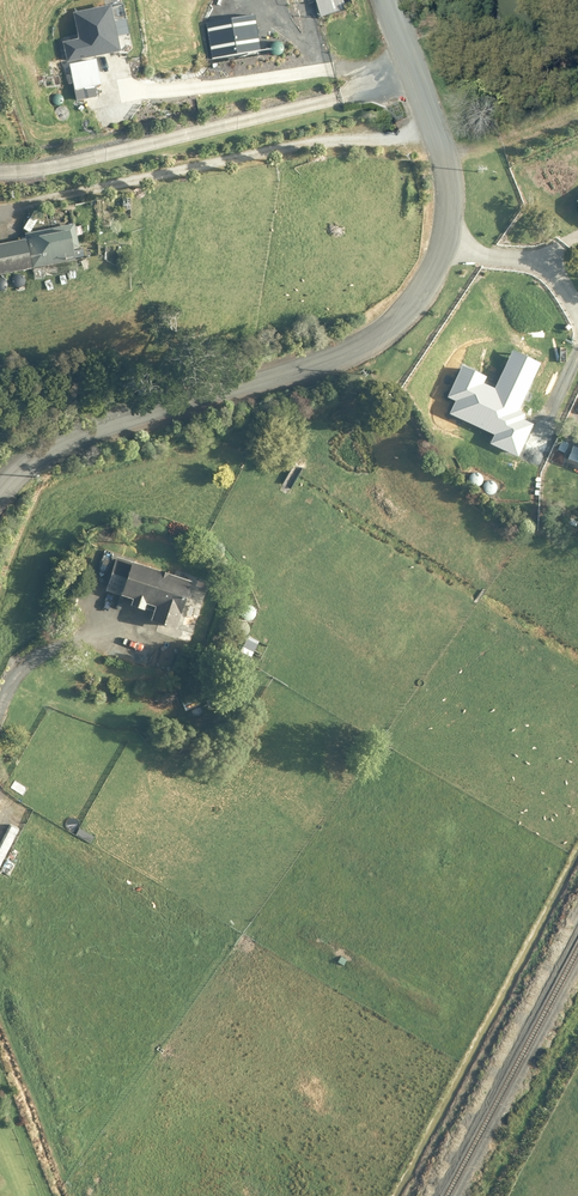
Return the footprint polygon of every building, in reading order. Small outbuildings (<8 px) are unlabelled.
[(341,0),(314,0),(318,17),(343,11),(341,0)] [(100,86),(97,60),(129,56),(126,33),(116,35),(112,8),(74,14),(77,38),(61,40),(65,65),(69,64),(75,104),(86,102),(84,88),(100,86)] [(122,199),(121,210),(130,210),(130,199),(122,199)] [(24,234),(25,240),(0,245),(0,276),(72,262),(70,250),(77,248),(73,225),(24,234)] [(63,266),(50,269),(51,274),(65,271),(63,266)] [(46,287),(45,282),(49,281),(47,268),(29,271),(32,284),(40,283),(41,288),(46,287)] [(17,294),(9,295),(10,303),(18,302),(17,294)] [(508,473),(498,484),(538,518),(565,486),(558,479),(564,471),(550,460),(564,444),(545,428),(519,458),(522,466),(514,475),(508,473)] [(572,444),(567,458),(577,462),(577,446),(572,444)] [(98,579),(117,585),(115,594),(130,598),(131,600),(131,602),(131,603),(132,604),(133,606),(134,607),(135,608),(136,609),(141,597),(162,604),(154,630),(190,641),(209,578),(174,567),(171,576),(147,568),(143,579),(120,571),(122,566),(104,560),(98,579)] [(258,640),(247,635),(241,646),(252,652),(258,640)] [(170,663),(167,673),(178,676),(181,667),(170,663)] [(193,694),(197,703),(204,700),(201,691),(193,694)] [(146,710),(176,701),(173,692),(143,701),(146,710)]
